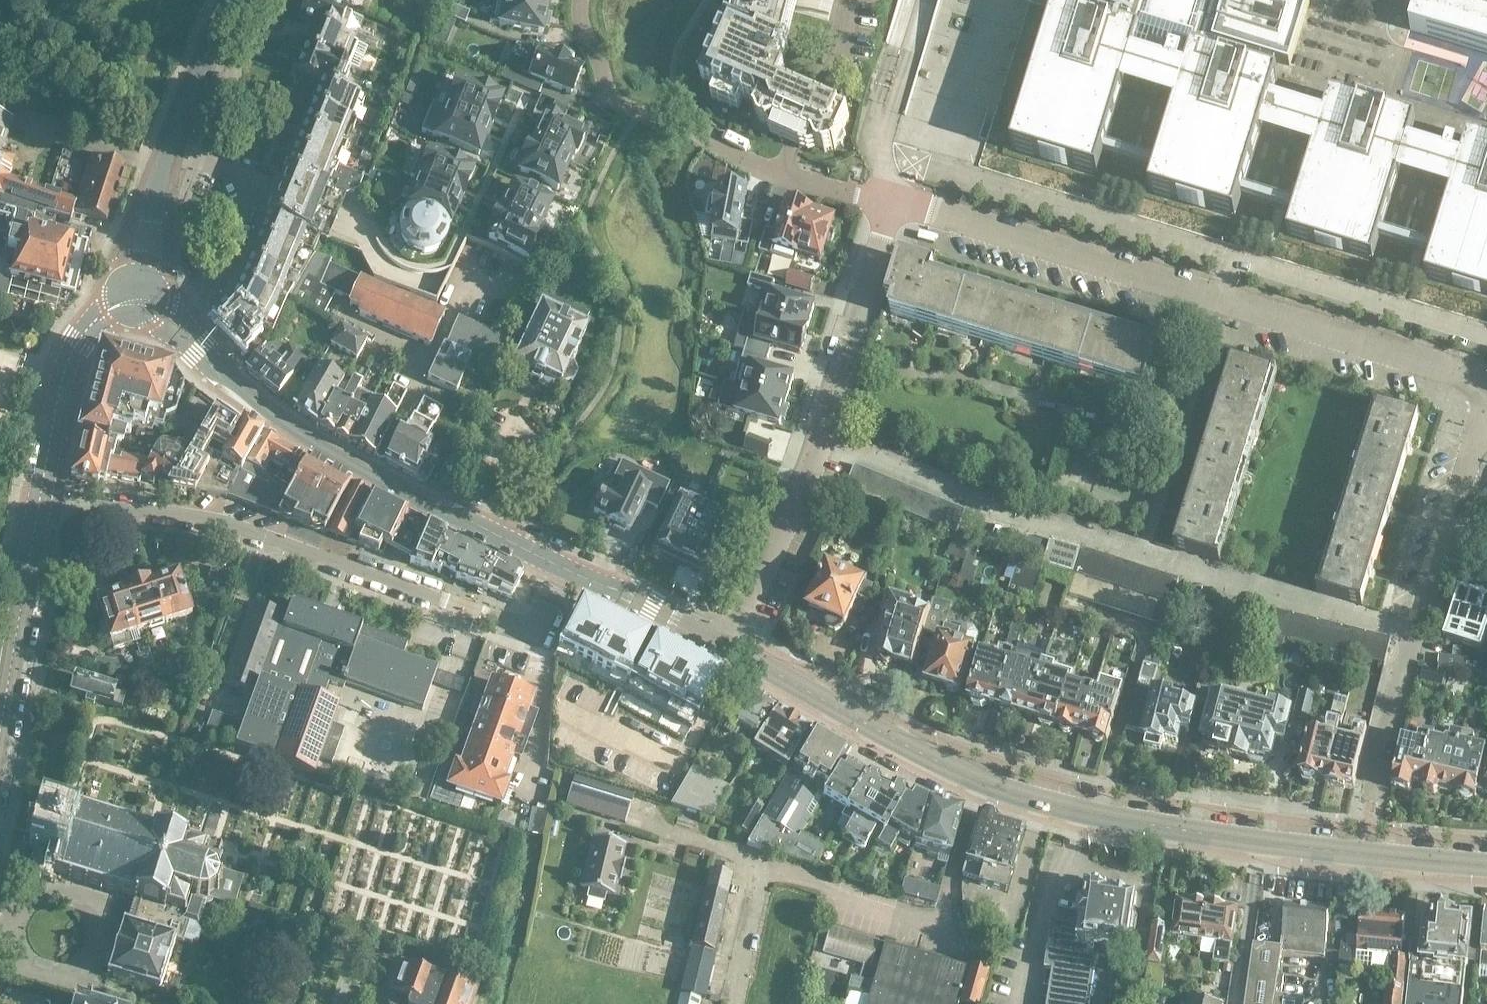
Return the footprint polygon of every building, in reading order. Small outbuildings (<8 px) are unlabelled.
[(367,49),(374,52),(377,44),(357,36),(363,21),(310,0),(308,0),(300,22),(307,24),(307,25),(367,49)] [(409,1),(429,9),(432,0),(409,0),(409,1)] [(489,22),(542,34),(543,28),(548,29),(552,15),(547,14),(548,8),(510,0),(494,0),(489,22)] [(548,8),(550,0),(510,0),(548,8)] [(701,80),(716,87),(711,99),(738,110),(743,99),(744,99),(758,106),(755,114),(756,115),(759,123),(767,127),(771,135),(791,144),(808,152),(817,148),(825,152),(833,149),(834,150),(836,146),(842,144),(846,136),(843,129),(849,116),(847,116),(844,108),(836,104),(828,107),(817,102),(808,98),(801,95),(781,86),(786,74),(777,70),(788,46),(786,45),(798,0),(738,0),(732,22),(728,20),(701,80)] [(1070,5),(1067,12),(1055,8),(1011,149),(1097,175),(1486,295),(1486,141),(1467,135),(1276,76),(1276,68),(1290,72),(1310,8),(1296,4),(1297,0),(1055,0),(1070,5)] [(1416,9),(1410,29),(1486,53),(1486,0),(1388,0),(1416,9)] [(446,5),(442,16),(465,24),(469,13),(446,5)] [(309,41),(305,50),(344,66),(366,75),(370,66),(361,63),(367,49),(307,25),(301,38),(309,41)] [(422,45),(358,203),(375,238),(377,242),(379,246),(382,250),(385,253),(388,257),(395,263),(403,268),(412,271),(422,273),(431,273),(435,273),(439,273),(443,272),(447,271),(453,269),(467,238),(470,239),(541,274),(546,276),(547,275),(558,251),(580,203),(615,129),(541,96),(538,101),(534,111),(532,115),(523,111),(516,108),(503,102),(509,88),(512,83),(422,45)] [(521,73),(516,84),(537,93),(538,94),(543,83),(571,95),(581,71),(570,66),(574,57),(555,49),(551,58),(531,49),(521,73)] [(296,73),(322,83),(339,89),(342,80),(339,79),(344,66),(305,50),(296,73)] [(322,83),(313,104),(350,120),(355,107),(361,109),(366,96),(360,94),(359,98),(339,89),(322,83)] [(304,127),(341,142),(346,129),(351,131),(355,122),(350,120),(313,104),(304,127)] [(391,109),(381,105),(377,114),(387,118),(391,109)] [(2,194),(8,177),(15,157),(1,153),(12,118),(0,114),(0,194),(2,194)] [(304,127),(295,149),(332,164),(338,151),(343,153),(346,144),(341,142),(304,127)] [(368,137),(378,141),(381,133),(371,129),(368,137)] [(287,171),(345,195),(358,189),(363,176),(332,164),(295,149),(295,151),(293,155),(287,170),(287,171)] [(360,158),(369,162),(372,155),(363,151),(360,158)] [(73,210),(107,220),(125,164),(91,153),(80,187),(76,200),(8,177),(2,194),(71,217),(73,210)] [(270,210),(266,216),(268,217),(268,216),(319,237),(327,240),(327,239),(327,238),(345,196),(345,195),(287,171),(286,170),(283,177),(270,210)] [(709,196),(706,216),(715,218),(711,240),(737,244),(749,246),(753,223),(741,220),(747,191),(721,186),(719,198),(709,196)] [(57,308),(61,291),(75,294),(91,231),(68,225),(67,229),(46,224),(44,233),(31,229),(35,214),(28,212),(28,213),(18,210),(20,201),(2,194),(0,194),(0,293),(57,308)] [(766,228),(759,251),(770,255),(795,263),(798,254),(811,211),(809,210),(810,205),(791,199),(789,204),(787,203),(777,232),(766,228)] [(811,211),(798,254),(821,261),(824,250),(830,251),(836,232),(831,230),(834,219),(833,218),(835,213),(822,209),(820,214),(811,211)] [(319,237),(268,216),(268,217),(259,238),(309,258),(312,259),(313,258),(314,257),(312,256),(319,237)] [(292,277),(298,279),(309,258),(259,238),(250,260),(292,277)] [(903,256),(894,285),(890,297),(895,298),(890,313),(1145,391),(1159,345),(933,275),(936,266),(903,256)] [(300,280),(289,298),(316,312),(322,316),(335,291),(352,298),(350,304),(361,309),(359,314),(430,345),(443,315),(360,279),(313,258),(312,259),(309,258),(298,279),(300,280)] [(250,260),(241,283),(283,299),(292,277),(250,260)] [(753,273),(749,285),(763,289),(756,312),(807,328),(814,305),(772,292),(776,280),(753,273)] [(790,273),(787,285),(810,292),(814,280),(790,273)] [(283,299),(241,283),(232,303),(246,318),(250,314),(267,331),(267,330),(267,329),(283,299)] [(243,349),(254,360),(267,345),(259,338),(267,331),(250,314),(246,318),(232,303),(230,300),(213,318),(243,349)] [(515,364),(533,372),(532,373),(542,378),(543,377),(560,385),(561,383),(563,384),(573,383),(577,374),(573,365),(572,364),(577,353),(576,352),(586,330),(559,318),(564,309),(562,305),(551,300),(547,302),(543,310),(541,309),(515,364)] [(739,334),(735,345),(745,348),(768,355),(772,344),(801,354),(808,328),(807,328),(756,312),(746,309),(739,334)] [(484,381),(503,341),(458,320),(445,348),(443,347),(428,380),(455,393),(465,372),(484,381)] [(341,326),(331,344),(357,360),(368,341),(341,326)] [(267,345),(254,360),(245,370),(278,396),(304,362),(281,344),(279,346),(271,340),(267,345)] [(81,435),(114,443),(112,455),(110,455),(108,462),(119,463),(122,457),(148,461),(159,441),(154,434),(156,426),(161,427),(165,417),(175,413),(184,383),(178,374),(172,370),(166,359),(147,353),(146,355),(133,351),(134,349),(115,343),(103,350),(81,435)] [(741,360),(734,383),(786,399),(793,376),(764,367),(768,355),(745,348),(742,360),(741,360)] [(370,367),(384,374),(393,358),(379,350),(370,367)] [(1233,359),(1214,421),(1254,434),(1273,371),(1233,359)] [(293,408),(318,427),(335,398),(334,397),(343,381),(325,371),(328,367),(320,362),(293,408)] [(335,398),(318,427),(334,435),(356,392),(362,381),(353,377),(349,385),(343,381),(334,397),(335,398)] [(725,380),(717,405),(778,424),(780,419),(785,420),(789,406),(784,404),(786,399),(734,383),(725,380)] [(371,400),(348,443),(374,455),(406,392),(393,385),(382,406),(371,400)] [(360,394),(356,392),(334,435),(348,443),(371,400),(372,397),(361,391),(360,394)] [(427,441),(443,410),(443,409),(422,400),(404,435),(398,432),(385,461),(426,483),(443,450),(427,441)] [(1379,404),(1360,467),(1400,479),(1419,416),(1379,404)] [(171,486),(194,491),(214,456),(221,459),(240,427),(216,410),(190,454),(171,486)] [(194,491),(227,498),(241,469),(263,431),(244,420),(240,427),(221,459),(214,456),(194,491)] [(1214,421),(1195,484),(1235,496),(1254,434),(1214,421)] [(308,458),(263,431),(241,469),(227,498),(277,515),(308,458)] [(112,455),(114,443),(81,435),(71,476),(97,482),(98,479),(105,481),(106,476),(108,462),(110,455),(112,455)] [(749,437),(745,448),(767,457),(772,446),(749,437)] [(151,461),(142,477),(154,483),(156,479),(166,485),(171,486),(190,454),(176,446),(161,444),(151,461)] [(119,463),(108,462),(106,476),(140,481),(140,480),(142,477),(151,461),(148,461),(122,457),(119,463)] [(290,522),(299,525),(329,470),(308,458),(277,515),(291,520),(290,522)] [(596,506),(590,520),(604,526),(603,529),(606,530),(605,533),(620,540),(622,537),(625,539),(633,521),(634,521),(643,503),(657,509),(669,484),(621,462),(606,494),(603,493),(596,506)] [(855,464),(846,492),(857,496),(868,469),(855,464)] [(1360,467),(1340,529),(1381,541),(1400,479),(1360,467)] [(868,469),(857,496),(868,501),(879,474),(868,469)] [(329,470),(299,525),(307,528),(309,526),(324,532),(335,510),(350,482),(329,470)] [(879,474),(868,501),(879,505),(890,478),(879,474)] [(890,478),(879,505),(890,510),(901,483),(890,478)] [(335,510),(324,532),(347,541),(371,493),(350,482),(335,510)] [(901,483),(890,510),(901,514),(912,487),(901,483)] [(1195,484),(1176,546),(1216,559),(1235,496),(1195,484)] [(912,487),(901,514),(912,519),(923,492),(912,487)] [(660,541),(657,546),(662,548),(660,551),(678,560),(702,510),(701,510),(706,500),(688,492),(683,501),(680,499),(660,541)] [(923,492),(912,519),(923,523),(934,496),(923,492)] [(427,522),(371,493),(347,541),(381,554),(385,547),(384,546),(385,544),(412,559),(427,522)] [(845,493),(839,507),(866,518),(872,504),(845,493)] [(934,496),(923,523),(934,528),(945,501),(934,496)] [(945,501),(934,528),(945,532),(956,506),(945,501)] [(945,532),(953,536),(955,537),(966,510),(956,506),(945,532)] [(702,510),(678,560),(700,570),(720,527),(729,532),(736,517),(725,512),(722,519),(702,510)] [(427,522),(412,559),(409,564),(430,571),(431,569),(447,536),(445,531),(427,522)] [(1340,529),(1321,592),(1362,604),(1381,541),(1340,529)] [(447,576),(475,586),(491,554),(459,538),(455,540),(447,536),(431,569),(438,573),(441,569),(449,572),(447,576)] [(944,565),(942,574),(960,580),(972,542),(955,537),(953,536),(944,565)] [(1073,572),(1080,548),(1051,539),(1044,563),(1073,572)] [(1093,552),(1081,548),(1073,572),(1086,577),(1093,552)] [(1093,552),(1086,577),(1098,580),(1106,556),(1093,552)] [(491,554),(475,586),(510,597),(522,575),(518,568),(491,554)] [(1019,556),(1008,594),(1032,602),(1044,563),(1019,556)] [(1106,556),(1098,580),(1110,584),(1118,560),(1106,556)] [(975,584),(981,568),(977,567),(979,561),(967,557),(966,562),(960,580),(975,584)] [(1118,560),(1110,584),(1122,588),(1130,563),(1118,560)] [(1130,563),(1122,588),(1135,592),(1143,567),(1130,563)] [(846,623),(858,598),(869,603),(874,587),(828,565),(809,607),(828,615),(826,619),(828,628),(835,631),(841,627),(843,626),(844,623),(846,623)] [(1143,567),(1135,592),(1146,595),(1154,571),(1143,567)] [(1154,571),(1146,595),(1158,599),(1166,574),(1154,571)] [(151,581),(164,623),(191,614),(190,610),(192,606),(189,599),(185,596),(178,573),(151,581)] [(1076,574),(1070,594),(1080,597),(1086,577),(1076,574)] [(1166,574),(1158,599),(1171,603),(1179,579),(1166,574)] [(1086,577),(1080,597),(1089,600),(1096,580),(1086,577)] [(124,590),(137,632),(164,623),(151,581),(150,581),(150,580),(123,589),(124,590)] [(1096,580),(1089,600),(1099,603),(1106,583),(1096,580)] [(1106,583),(1099,603),(1109,606),(1116,586),(1106,583)] [(1116,586),(1109,606),(1119,609),(1125,589),(1116,586)] [(1444,637),(1481,649),(1486,632),(1486,597),(1459,588),(1444,637)] [(1125,589),(1119,609),(1129,612),(1135,592),(1125,589)] [(135,643),(139,655),(149,652),(145,640),(140,641),(137,632),(124,590),(95,599),(96,602),(97,605),(99,612),(100,614),(112,651),(135,643)] [(1135,592),(1129,612),(1139,615),(1145,595),(1135,592)] [(888,595),(875,639),(883,642),(878,655),(881,656),(882,660),(883,662),(888,663),(890,662),(893,659),(895,659),(895,660),(914,666),(925,632),(932,608),(914,603),(915,600),(892,593),(891,596),(888,595)] [(1145,595),(1139,615),(1149,619),(1155,598),(1145,595)] [(932,608),(925,632),(941,637),(928,680),(945,685),(948,690),(953,691),(958,690),(961,691),(963,683),(965,684),(977,647),(975,646),(978,634),(975,628),(968,625),(961,629),(946,624),(952,604),(935,598),(932,608)] [(1155,598),(1149,619),(1159,622),(1165,601),(1155,598)] [(582,600),(554,655),(626,693),(655,638),(582,600)] [(277,759),(276,762),(315,775),(319,761),(332,765),(344,730),(332,725),(337,709),(322,704),(329,684),(343,689),(344,685),(421,712),(432,683),(460,693),(465,680),(436,670),(435,671),(401,659),(407,643),(336,618),(337,616),(320,610),(319,612),(289,601),(284,614),(252,602),(224,683),(256,694),(245,724),(213,713),(206,734),(268,756),(277,759)] [(1294,614),(1288,639),(1300,641),(1306,617),(1294,614)] [(1306,617),(1300,641),(1312,644),(1318,620),(1306,617)] [(1318,620),(1312,644),(1324,647),(1330,623),(1318,620)] [(1324,647),(1326,648),(1336,650),(1342,626),(1330,623),(1324,647)] [(1336,650),(1348,653),(1349,653),(1355,629),(1342,626),(1336,650)] [(1355,629),(1349,653),(1361,656),(1367,632),(1355,629)] [(1251,643),(1265,646),(1268,634),(1254,631),(1251,643)] [(1008,645),(1007,648),(1017,650),(1017,648),(1022,635),(1012,632),(1008,645)] [(1367,632),(1361,656),(1373,660),(1379,635),(1367,632)] [(1265,646),(1280,650),(1283,638),(1268,634),(1265,646)] [(1379,635),(1373,660),(1385,663),(1391,637),(1379,635)] [(655,638),(626,693),(692,728),(723,675),(655,638)] [(805,638),(800,649),(808,653),(813,642),(805,638)] [(1012,663),(999,705),(1002,707),(1005,711),(1013,714),(1018,711),(1029,714),(1042,672),(1047,655),(1052,641),(1046,639),(1041,653),(1035,650),(1033,656),(1016,652),(1012,663)] [(1042,672),(1029,714),(1040,718),(1043,723),(1051,726),(1056,723),(1058,723),(1071,681),(1073,676),(1075,668),(1058,663),(1061,655),(1055,653),(1058,643),(1052,641),(1047,655),(1042,672)] [(984,646),(971,689),(972,690),(970,697),(972,697),(975,702),(983,705),(988,702),(999,705),(1012,663),(1015,655),(984,646)] [(1461,656),(1462,648),(1453,647),(1452,656),(1461,656)] [(149,652),(139,655),(143,667),(153,664),(149,652)] [(1148,652),(1145,665),(1153,667),(1157,654),(1148,652)] [(1157,654),(1153,667),(1159,669),(1162,656),(1157,654)] [(1440,655),(1438,668),(1464,670),(1465,658),(1465,657),(1461,656),(1452,656),(1440,655)] [(1465,658),(1464,670),(1486,673),(1486,667),(1486,660),(1477,660),(1465,658)] [(1097,683),(1083,731),(1094,734),(1096,738),(1099,740),(1103,740),(1106,738),(1109,739),(1122,691),(1107,686),(1111,673),(1108,672),(1111,663),(1104,661),(1097,683)] [(1136,698),(1127,727),(1146,732),(1153,703),(1157,690),(1154,690),(1159,669),(1153,667),(1145,665),(1136,698)] [(1423,668),(1420,679),(1445,685),(1448,674),(1423,668)] [(94,702),(121,711),(124,699),(113,695),(116,688),(76,676),(70,694),(86,699),(85,703),(93,706),(94,702)] [(1071,681),(1058,723),(1061,724),(1063,728),(1066,730),(1070,730),(1074,728),(1083,731),(1097,683),(1073,676),(1071,681)] [(443,761),(429,799),(459,810),(465,794),(499,806),(507,784),(502,782),(511,759),(518,762),(533,719),(526,717),(533,697),(491,682),(484,701),(477,699),(470,716),(478,719),(460,768),(443,761)] [(728,718),(742,727),(738,734),(754,744),(777,706),(746,687),(743,693),(728,718)] [(1205,741),(1217,745),(1215,752),(1228,755),(1230,749),(1236,721),(1247,724),(1254,693),(1236,689),(1233,700),(1214,696),(1205,735),(1206,735),(1205,741)] [(1153,703),(1146,732),(1145,736),(1147,736),(1146,739),(1145,745),(1160,749),(1163,741),(1165,741),(1165,739),(1178,742),(1181,730),(1189,732),(1196,705),(1176,700),(1177,695),(1157,690),(1153,703)] [(1309,718),(1315,693),(1300,690),(1294,715),(1309,718)] [(1236,721),(1230,749),(1249,754),(1251,757),(1265,761),(1270,759),(1272,752),(1273,752),(1277,736),(1285,738),(1290,715),(1263,708),(1266,696),(1254,693),(1247,724),(1236,721)] [(1336,695),(1329,722),(1342,725),(1347,697),(1336,695)] [(777,706),(754,744),(753,746),(788,766),(809,732),(809,733),(811,728),(777,706)] [(1312,728),(1310,734),(1300,773),(1301,774),(1303,780),(1312,782),(1319,778),(1320,778),(1327,779),(1336,740),(1337,740),(1342,725),(1329,722),(1315,718),(1312,728)] [(1336,740),(1327,779),(1326,780),(1326,783),(1327,783),(1327,787),(1329,791),(1339,793),(1343,791),(1343,788),(1345,788),(1346,785),(1354,787),(1368,731),(1356,728),(1342,725),(1337,740),(1336,740)] [(1405,731),(1393,787),(1409,791),(1414,783),(1421,785),(1422,786),(1432,742),(1435,732),(1435,731),(1422,729),(1421,735),(1405,731)] [(1432,742),(1422,786),(1426,792),(1435,794),(1441,790),(1449,791),(1463,731),(1451,729),(1450,736),(1435,732),(1432,742)] [(762,816),(745,844),(813,864),(823,849),(801,835),(811,817),(823,796),(830,784),(839,769),(844,762),(850,750),(814,730),(793,764),(763,816),(762,816)] [(1449,791),(1461,794),(1463,797),(1466,799),(1470,799),(1473,797),(1476,797),(1477,793),(1478,794),(1486,755),(1486,741),(1474,738),(1475,734),(1463,731),(1449,791)] [(1478,794),(1486,795),(1486,755),(1478,794)] [(830,784),(823,796),(846,809),(864,778),(866,778),(867,776),(844,762),(839,769),(830,784)] [(693,768),(671,804),(670,805),(710,818),(728,789),(693,768)] [(575,775),(573,782),(633,800),(635,792),(605,784),(575,775)] [(864,778),(846,809),(841,817),(839,821),(848,826),(843,835),(853,841),(885,787),(880,785),(879,781),(878,780),(868,776),(867,776),(866,778),(864,778)] [(885,787),(853,841),(865,847),(875,829),(873,828),(874,826),(885,832),(906,794),(906,792),(904,791),(894,787),(892,786),(890,789),(885,787)] [(566,805),(571,807),(625,823),(631,806),(571,788),(566,805)] [(877,845),(878,846),(874,852),(886,858),(895,842),(906,848),(910,841),(915,842),(926,800),(913,795),(911,798),(907,796),(906,794),(885,832),(877,845)] [(750,800),(733,826),(747,832),(762,808),(750,800)] [(926,800),(915,842),(914,846),(911,853),(925,858),(926,853),(937,857),(936,861),(947,864),(950,854),(949,854),(962,810),(939,804),(938,805),(926,800)] [(131,909),(198,928),(207,900),(233,908),(236,899),(242,879),(216,871),(222,854),(219,853),(220,850),(221,845),(209,841),(207,847),(177,838),(179,832),(165,828),(163,834),(94,813),(96,808),(87,805),(86,810),(63,803),(57,806),(54,814),(56,820),(55,824),(47,822),(46,819),(43,821),(45,824),(39,842),(36,844),(38,847),(41,845),(48,847),(46,852),(41,854),(38,863),(43,870),(135,898),(131,909)] [(966,862),(962,874),(967,876),(979,880),(978,885),(999,891),(1000,889),(1004,891),(1023,831),(997,823),(997,822),(995,822),(996,821),(993,814),(985,812),(981,816),(980,817),(978,816),(965,862),(966,862)] [(825,833),(820,830),(815,832),(812,837),(813,842),(818,845),(824,843),(826,839),(825,833)] [(594,836),(584,875),(581,887),(589,889),(587,896),(603,900),(605,893),(613,895),(617,878),(621,879),(625,862),(621,861),(625,844),(594,836)] [(831,870),(837,872),(841,861),(834,859),(831,870)] [(846,874),(850,864),(841,861),(837,872),(846,874)] [(867,865),(861,878),(874,884),(880,871),(867,865)] [(1211,877),(1212,868),(1204,867),(1203,876),(1211,877)] [(709,871),(691,947),(714,952),(714,951),(732,876),(709,871)] [(905,878),(901,892),(936,901),(940,888),(905,878)] [(1095,942),(1109,944),(1109,946),(1108,955),(1126,957),(1128,948),(1128,947),(1130,947),(1133,924),(1137,897),(1109,893),(1109,890),(1108,890),(1104,884),(1094,882),(1088,887),(1087,887),(1084,904),(1080,903),(1078,917),(1082,918),(1082,923),(1081,923),(1071,921),(1052,919),(1048,947),(1045,967),(1054,968),(1048,1003),(1090,1003),(1097,959),(1098,959),(1099,955),(1093,954),(1095,942)] [(1178,899),(1173,930),(1163,928),(1161,943),(1189,947),(1190,938),(1202,940),(1208,902),(1204,902),(1203,898),(1196,897),(1194,901),(1190,900),(1190,901),(1178,899)] [(1208,902),(1202,940),(1201,950),(1215,952),(1214,961),(1224,962),(1229,963),(1237,908),(1227,906),(1221,904),(1220,901),(1212,900),(1211,903),(1208,902)] [(1281,947),(1282,947),(1293,948),(1293,951),(1319,953),(1319,950),(1325,951),(1327,942),(1330,907),(1285,903),(1281,947)] [(1411,956),(1411,959),(1436,962),(1435,967),(1451,969),(1452,963),(1467,965),(1468,965),(1473,918),(1455,916),(1449,908),(1441,907),(1433,911),(1433,922),(1426,921),(1424,943),(1413,942),(1411,956)] [(198,928),(131,909),(127,924),(123,923),(107,975),(159,991),(159,990),(168,993),(176,966),(168,964),(175,940),(183,943),(183,942),(190,944),(197,941),(200,931),(198,928)] [(1343,930),(1340,966),(1355,967),(1388,970),(1389,954),(1400,955),(1405,915),(1361,911),(1359,931),(1343,930)] [(823,952),(864,964),(872,966),(879,942),(879,940),(830,926),(823,952)] [(1163,928),(1152,927),(1147,961),(1159,963),(1160,953),(1161,943),(1163,928)] [(1000,934),(980,928),(976,939),(997,945),(1000,934)] [(989,971),(968,965),(968,967),(885,943),(879,942),(872,966),(867,980),(859,978),(852,1003),(979,1003),(989,971)] [(1281,947),(1255,944),(1246,1003),(1303,1003),(1304,998),(1281,995),(1283,976),(1278,975),(1282,947),(1281,947)] [(682,992),(701,997),(706,998),(717,952),(714,951),(714,952),(691,947),(680,992),(682,992)] [(1388,970),(1384,1003),(1403,1003),(1405,985),(1409,956),(1400,955),(1389,954),(1388,970)] [(1197,970),(1198,958),(1187,957),(1185,968),(1197,970)] [(1466,966),(1467,966),(1467,965),(1452,963),(1451,969),(1435,967),(1436,962),(1411,959),(1406,1003),(1462,1003),(1466,966)] [(476,990),(402,963),(388,1001),(388,1003),(471,1003),(476,990)] [(1166,968),(1150,966),(1147,988),(1163,990),(1166,968)] [(682,992),(679,1003),(699,1003),(701,997),(682,992)]
